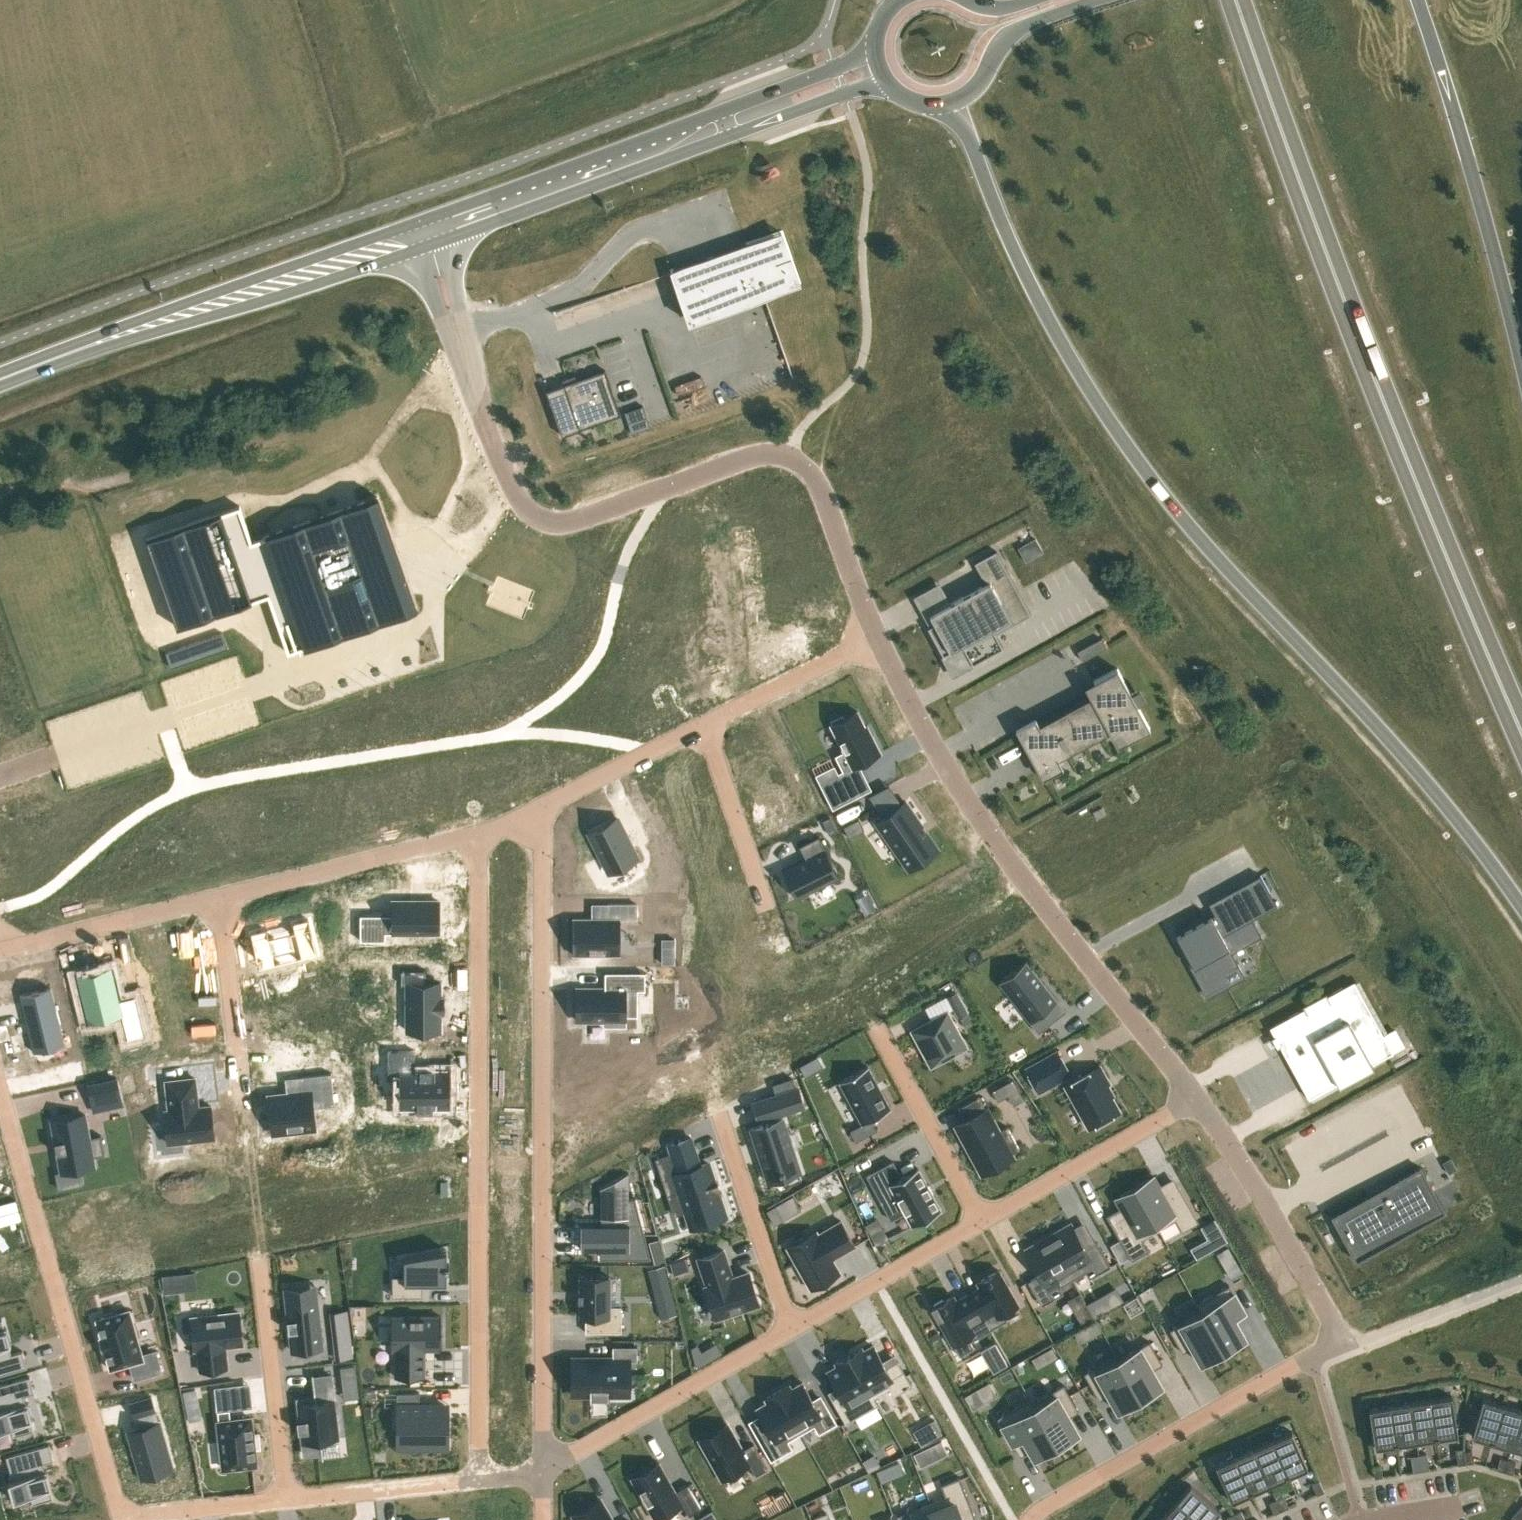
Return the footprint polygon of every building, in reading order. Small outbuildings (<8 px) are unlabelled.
[(670,269),(688,323),(801,283),(782,230),(670,269)] [(546,390),(562,435),(620,415),(605,370),(546,390)] [(622,412),(630,434),(649,427),(642,405),(622,412)] [(359,503),(251,540),(239,505),(147,537),(177,626),(268,594),(288,652),(399,613),(416,607),(405,577),(389,530),(377,497),(359,503)] [(1025,562),(1043,552),(1035,538),(1018,548),(1025,562)] [(985,583),(929,614),(934,623),(927,627),(943,655),(945,654),(951,666),(959,668),(971,662),(972,664),(1003,647),(996,634),(1031,615),(996,551),(974,563),(985,583)] [(222,632),(165,652),(170,667),(227,647),(222,632)] [(1101,638),(1077,651),(1082,660),(1106,648),(1101,638)] [(1149,728),(1137,704),(1145,699),(1139,687),(1130,692),(1117,668),(1093,681),(1099,692),(1091,696),(1039,724),(1035,718),(1015,728),(1043,778),(1062,768),(1057,759),(1109,730),(1117,725),(1126,741),(1149,728)] [(880,752),(867,725),(865,726),(857,710),(844,717),(843,714),(830,720),(832,723),(830,724),(844,750),(835,755),(843,771),(880,752)] [(758,776),(770,813),(795,804),(783,768),(758,776)] [(821,786),(832,808),(850,799),(840,777),(821,786)] [(907,802),(877,822),(909,870),(939,850),(907,802)] [(828,834),(836,830),(829,816),(822,820),(828,834)] [(616,817),(589,831),(609,872),(637,858),(616,817)] [(805,857),(781,869),(796,898),(839,876),(818,836),(799,845),(805,857)] [(1214,913),(1176,934),(1192,964),(1189,965),(1204,994),(1225,983),(1220,973),(1237,964),(1231,952),(1261,936),(1251,918),(1276,905),(1259,874),(1208,902),(1214,913)] [(390,901),(390,933),(392,933),(392,945),(402,945),(402,933),(435,933),(435,901),(390,901)] [(572,953),(620,953),(620,917),(572,918),(572,953)] [(308,919),(293,923),(295,931),(268,937),(266,929),(251,933),(257,959),(262,958),(264,966),(317,953),(308,919)] [(662,963),(674,963),(674,938),(662,938),(662,963)] [(1025,960),(998,982),(1038,1033),(1058,1017),(1050,1007),(1058,1000),(1032,967),(1031,968),(1025,960)] [(119,999),(111,967),(76,976),(88,1022),(121,1014),(127,1039),(144,1034),(135,996),(119,999)] [(671,978),(671,968),(659,968),(659,978),(671,978)] [(399,969),(399,984),(404,984),(404,1030),(437,1030),(437,1014),(440,1014),(440,998),(437,998),(437,982),(423,982),(423,969),(399,969)] [(624,989),(644,989),(644,971),(604,972),(604,987),(576,988),(576,1019),(604,1019),(604,1024),(624,1024),(624,989)] [(1269,1027),(1308,1098),(1392,1052),(1354,981),(1269,1027)] [(20,995),(34,1049),(35,1049),(34,1045),(62,1038),(63,1042),(65,1041),(52,987),(20,995)] [(959,1017),(966,1012),(956,993),(948,997),(959,1017)] [(947,1012),(912,1031),(920,1046),(922,1044),(925,1050),(923,1051),(931,1066),(966,1047),(947,1012)] [(387,1049),(387,1079),(401,1079),(401,1106),(417,1106),(417,1109),(433,1109),(433,1106),(448,1106),(448,1071),(415,1071),(415,1049),(387,1049)] [(1051,1086),(1070,1075),(1056,1051),(1025,1068),(1029,1075),(1041,1068),(1051,1086)] [(817,1056),(799,1065),(805,1076),(822,1066),(817,1056)] [(80,1065),(67,1068),(70,1083),(84,1080),(80,1065)] [(867,1066),(839,1081),(862,1123),(849,1130),(855,1141),(876,1129),(871,1119),(890,1108),(867,1066)] [(1099,1067),(1066,1085),(1088,1126),(1118,1110),(1104,1085),(1108,1083),(1099,1067)] [(316,1125),(314,1107),(334,1104),(331,1073),(299,1076),(301,1092),(267,1096),(271,1132),(317,1126),(316,1125)] [(126,1088),(143,1086),(141,1074),(125,1076),(126,1088)] [(763,1124),(751,1128),(766,1174),(779,1170),(779,1171),(784,1170),(784,1168),(796,1164),(781,1118),(776,1120),(774,1114),(803,1105),(797,1088),(795,1089),(791,1077),(772,1083),(775,1095),(754,1102),(759,1119),(761,1119),(763,1124)] [(164,1111),(168,1143),(215,1138),(211,1106),(198,1108),(195,1078),(166,1081),(169,1111),(164,1111)] [(1008,1096),(1018,1090),(1012,1080),(992,1091),(997,1101),(1008,1096)] [(120,1093),(110,1095),(112,1107),(122,1105),(120,1093)] [(964,1120),(954,1125),(981,1175),(1014,1156),(1012,1153),(1019,1149),(1007,1126),(1000,1130),(988,1107),(985,1108),(979,1096),(958,1108),(964,1120)] [(336,1122),(334,1104),(314,1107),(316,1125),(336,1122)] [(51,1120),(61,1171),(94,1165),(93,1156),(104,1154),(101,1134),(89,1137),(85,1114),(51,1120)] [(679,1191),(668,1194),(674,1213),(685,1210),(691,1227),(725,1215),(719,1196),(722,1195),(721,1194),(718,1195),(715,1183),(718,1182),(717,1181),(714,1182),(708,1162),(700,1165),(691,1137),(668,1145),(677,1172),(673,1174),(679,1191)] [(1450,1158),(1442,1162),(1448,1174),(1456,1169),(1450,1158)] [(892,1161),(866,1175),(881,1202),(890,1219),(904,1212),(912,1226),(940,1210),(917,1167),(901,1176),(892,1161)] [(1420,1167),(1332,1216),(1356,1260),(1444,1212),(1420,1167)] [(580,1223),(580,1249),(603,1249),(602,1258),(603,1258),(647,1258),(641,1232),(628,1232),(628,1199),(628,1198),(628,1172),(600,1188),(600,1217),(604,1217),(604,1223),(580,1223)] [(1154,1176),(1134,1187),(1158,1229),(1175,1219),(1182,1230),(1197,1221),(1175,1183),(1162,1191),(1154,1176)] [(1123,1213),(1110,1220),(1132,1259),(1147,1250),(1140,1238),(1158,1229),(1134,1187),(1115,1198),(1123,1213)] [(775,1206),(766,1210),(774,1225),(783,1220),(775,1206)] [(816,1230),(787,1247),(810,1289),(840,1272),(832,1258),(854,1245),(840,1220),(818,1233),(816,1230)] [(1203,1231),(1207,1238),(1213,1249),(1227,1241),(1217,1223),(1203,1231)] [(1071,1224),(1048,1237),(1072,1279),(1085,1272),(1089,1278),(1110,1266),(1096,1242),(1085,1248),(1071,1224)] [(1048,1237),(1025,1250),(1039,1274),(1028,1281),(1041,1305),(1063,1293),(1059,1287),(1072,1279),(1048,1237)] [(882,1239),(874,1243),(878,1250),(886,1246),(882,1239)] [(1120,1262),(1130,1256),(1120,1239),(1110,1245),(1120,1262)] [(392,1276),(392,1296),(422,1296),(422,1284),(446,1284),(446,1269),(448,1269),(448,1263),(446,1263),(446,1249),(404,1257),(404,1276),(392,1276)] [(723,1249),(698,1258),(707,1286),(705,1286),(715,1316),(758,1302),(748,1272),(731,1278),(729,1272),(730,1272),(723,1249)] [(685,1258),(670,1263),(674,1275),(689,1269),(685,1258)] [(1237,1263),(1227,1269),(1232,1278),(1242,1272),(1237,1263)] [(980,1287),(968,1294),(989,1330),(1007,1320),(1003,1313),(1018,1305),(998,1270),(977,1282),(980,1287)] [(171,1275),(162,1275),(164,1292),(173,1291),(171,1275)] [(585,1332),(621,1332),(621,1306),(608,1306),(608,1276),(580,1276),(580,1316),(585,1316),(585,1332)] [(1229,1285),(1196,1303),(1222,1349),(1239,1339),(1240,1341),(1245,1338),(1233,1317),(1244,1311),(1229,1285)] [(675,1313),(669,1289),(655,1293),(661,1316),(675,1313)] [(316,1294),(286,1297),(292,1350),(322,1346),(316,1294)] [(934,1306),(932,1307),(959,1355),(973,1347),(970,1341),(989,1330),(968,1294),(956,1301),(953,1296),(944,1301),(942,1298),(933,1304),(934,1306)] [(1094,1316),(1110,1308),(1103,1295),(1087,1304),(1094,1316)] [(1200,1312),(1170,1329),(1179,1347),(1189,1341),(1192,1346),(1201,1363),(1206,1360),(1205,1359),(1222,1349),(1196,1303),(1195,1304),(1200,1312)] [(129,1309),(96,1319),(101,1337),(99,1337),(102,1351),(105,1351),(110,1369),(130,1363),(134,1378),(161,1371),(156,1352),(142,1355),(129,1309)] [(239,1313),(192,1319),(195,1350),(198,1350),(201,1371),(227,1368),(225,1347),(243,1345),(239,1313)] [(390,1316),(390,1349),(395,1349),(395,1376),(424,1376),(424,1349),(440,1349),(440,1316),(390,1316)] [(27,1367),(23,1350),(12,1353),(10,1347),(11,1346),(6,1326),(4,1327),(2,1319),(0,1319),(0,1374),(27,1367)] [(348,1325),(332,1327),(334,1343),(350,1342),(348,1325)] [(1116,1354),(1115,1355),(1139,1396),(1156,1387),(1157,1388),(1161,1386),(1152,1369),(1149,1364),(1159,1358),(1149,1341),(1118,1358),(1116,1354)] [(861,1348),(848,1355),(873,1398),(873,1397),(889,1388),(893,1395),(911,1385),(897,1360),(885,1367),(873,1345),(863,1351),(861,1348)] [(612,1346),(612,1358),(572,1358),(572,1394),(590,1394),(590,1397),(607,1397),(607,1394),(628,1394),(628,1360),(636,1360),(636,1346),(612,1346)] [(878,1404),(873,1397),(873,1398),(848,1355),(836,1362),(838,1365),(827,1371),(840,1393),(831,1398),(845,1423),(878,1404)] [(1115,1355),(1084,1373),(1096,1394),(1106,1389),(1109,1393),(1118,1410),(1123,1408),(1122,1406),(1139,1396),(1115,1355)] [(990,1363),(995,1372),(1007,1365),(1002,1356),(990,1363)] [(341,1382),(357,1380),(355,1365),(340,1367),(341,1382)] [(300,1419),(297,1420),(297,1421),(300,1421),(301,1430),(298,1430),(298,1431),(301,1431),(304,1455),(322,1453),(323,1459),(324,1458),(322,1441),(339,1439),(332,1375),(315,1377),(315,1374),(313,1374),(316,1401),(298,1403),(300,1419)] [(0,1384),(0,1430),(11,1427),(13,1435),(33,1430),(31,1422),(33,1421),(27,1401),(25,1402),(23,1395),(34,1392),(30,1376),(0,1384)] [(789,1384),(777,1391),(801,1433),(802,1432),(814,1425),(818,1433),(836,1423),(823,1400),(815,1404),(802,1381),(791,1387),(789,1384)] [(964,1395),(972,1408),(995,1395),(988,1382),(964,1395)] [(1030,1397),(1029,1398),(1055,1444),(1072,1434),(1073,1436),(1078,1433),(1068,1416),(1066,1411),(1075,1406),(1063,1384),(1032,1402),(1030,1397)] [(226,1385),(214,1387),(216,1406),(228,1404),(226,1385)] [(185,1402),(199,1399),(196,1388),(183,1391),(185,1402)] [(766,1401),(756,1407),(760,1414),(769,1431),(757,1437),(770,1460),(792,1448),(788,1440),(801,1433),(777,1391),(764,1398),(766,1401)] [(396,1404),(396,1426),(409,1426),(409,1440),(448,1440),(448,1419),(444,1419),(444,1404),(419,1404),(419,1392),(397,1392),(397,1404),(396,1404)] [(137,1422),(128,1423),(135,1473),(163,1469),(160,1452),(165,1452),(156,1393),(155,1393),(157,1408),(136,1412),(137,1422)] [(1451,1396),(1430,1399),(1436,1438),(1457,1435),(1451,1396)] [(1029,1398),(997,1416),(1012,1443),(1023,1437),(1035,1458),(1039,1455),(1038,1454),(1055,1444),(1029,1398)] [(1482,1398),(1471,1436),(1492,1442),(1503,1404),(1482,1398)] [(1430,1399),(1410,1402),(1416,1441),(1436,1438),(1430,1399)] [(1410,1402),(1390,1405),(1397,1444),(1416,1441),(1410,1402)] [(1503,1404),(1492,1442),(1511,1448),(1521,1411),(1521,1410),(1503,1404)] [(1390,1405),(1369,1408),(1375,1447),(1385,1446),(1387,1453),(1397,1452),(1390,1405)] [(229,1409),(217,1411),(218,1421),(223,1468),(256,1464),(254,1448),(260,1447),(258,1433),(252,1433),(251,1417),(230,1420),(229,1409)] [(1511,1448),(1521,1451),(1521,1411),(1511,1448)] [(926,1423),(934,1437),(941,1433),(934,1419),(926,1423)] [(722,1479),(749,1463),(755,1475),(767,1468),(753,1443),(741,1449),(727,1424),(699,1439),(722,1479)] [(1291,1431),(1272,1440),(1288,1476),(1307,1467),(1291,1431)] [(937,1459),(947,1454),(941,1440),(931,1445),(937,1459)] [(1269,1484),(1288,1476),(1272,1440),(1253,1448),(1269,1484)] [(49,1444),(6,1456),(13,1479),(8,1480),(14,1500),(30,1495),(33,1503),(52,1497),(50,1489),(52,1489),(46,1469),(44,1470),(43,1463),(53,1460),(49,1444)] [(1253,1448),(1234,1457),(1250,1493),(1269,1484),(1253,1448)] [(1463,1448),(1455,1449),(1457,1465),(1465,1463),(1463,1448)] [(1471,1450),(1463,1452),(1465,1464),(1473,1462),(1471,1450)] [(1426,1453),(1418,1455),(1420,1471),(1428,1469),(1426,1453)] [(869,1471),(879,1465),(873,1455),(863,1461),(869,1471)] [(1420,1471),(1418,1455),(1410,1456),(1413,1472),(1420,1471)] [(1234,1457),(1215,1465),(1231,1501),(1250,1493),(1234,1457)] [(1504,1471),(1507,1460),(1500,1458),(1496,1469),(1504,1471)] [(1515,1462),(1507,1460),(1504,1471),(1512,1474),(1515,1462)] [(659,1462),(631,1478),(655,1519),(682,1504),(688,1515),(703,1507),(689,1483),(675,1491),(659,1462)] [(1380,1465),(1372,1466),(1374,1478),(1382,1477),(1380,1465)] [(880,1482),(888,1479),(884,1467),(876,1470),(880,1482)] [(862,1494),(876,1488),(871,1475),(857,1481),(862,1494)] [(930,1502),(937,1519),(963,1519),(961,1517),(973,1512),(959,1477),(941,1484),(945,1496),(930,1502)] [(1319,1480),(1312,1484),(1316,1495),(1324,1491),(1319,1480)] [(1220,1510),(1190,1484),(1177,1500),(1200,1519),(1211,1519),(1220,1510)] [(1283,1496),(1276,1500),(1281,1510),(1288,1507),(1283,1496)] [(600,1499),(573,1515),(575,1519),(612,1519),(600,1499)] [(1177,1500),(1163,1516),(1168,1519),(1200,1519),(1177,1500)] [(1276,1500),(1269,1503),(1274,1514),(1281,1510),(1276,1500)] [(896,1515),(898,1519),(937,1519),(930,1502),(896,1515)] [(711,1510),(699,1517),(701,1519),(717,1519),(711,1510)] [(1241,1511),(1233,1514),(1236,1519),(1245,1519),(1241,1511)] [(1511,1518),(1513,1519),(1521,1519),(1521,1517),(1516,1512),(1511,1518)]
